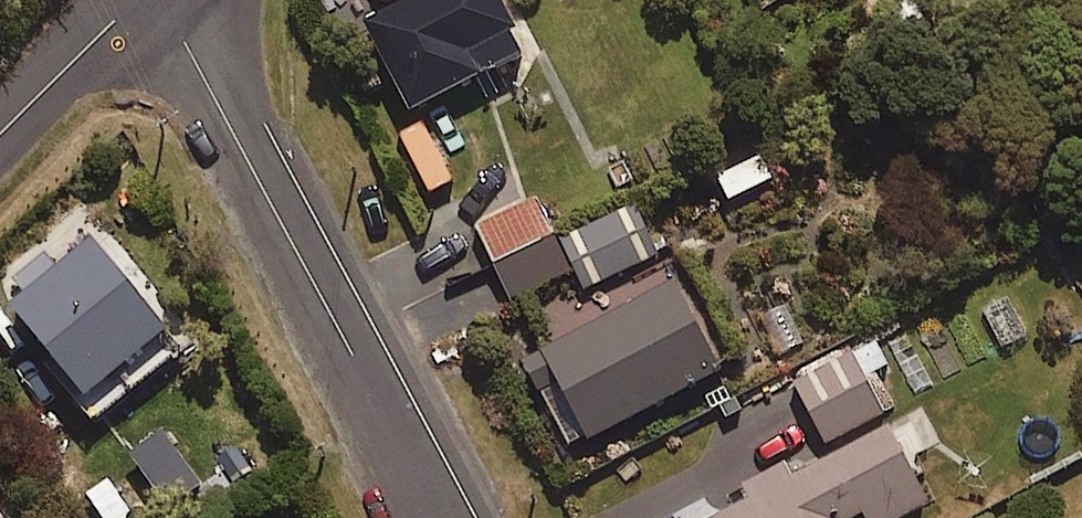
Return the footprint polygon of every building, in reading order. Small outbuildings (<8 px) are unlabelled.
[(525,51),(500,0),(400,0),(365,18),(410,109),(525,51)] [(729,199),(773,178),(761,154),(718,175),(729,199)] [(494,261),(554,233),(538,197),(477,224),(494,261)] [(583,287),(666,249),(647,206),(563,244),(583,287)] [(83,395),(168,332),(90,229),(5,293),(83,395)] [(571,448),(720,368),(673,281),(524,361),(571,448)] [(866,376),(889,362),(873,334),(794,381),(830,442),(885,409),(866,376)] [(868,517),(897,517),(928,502),(916,477),(932,469),(916,438),(905,416),(797,470),(793,462),(740,489),(746,500),(712,517),(848,517),(864,510),(868,517)] [(110,471),(147,444),(130,419),(92,445),(110,471)] [(171,492),(156,469),(96,508),(102,517),(130,517),(171,492)]
